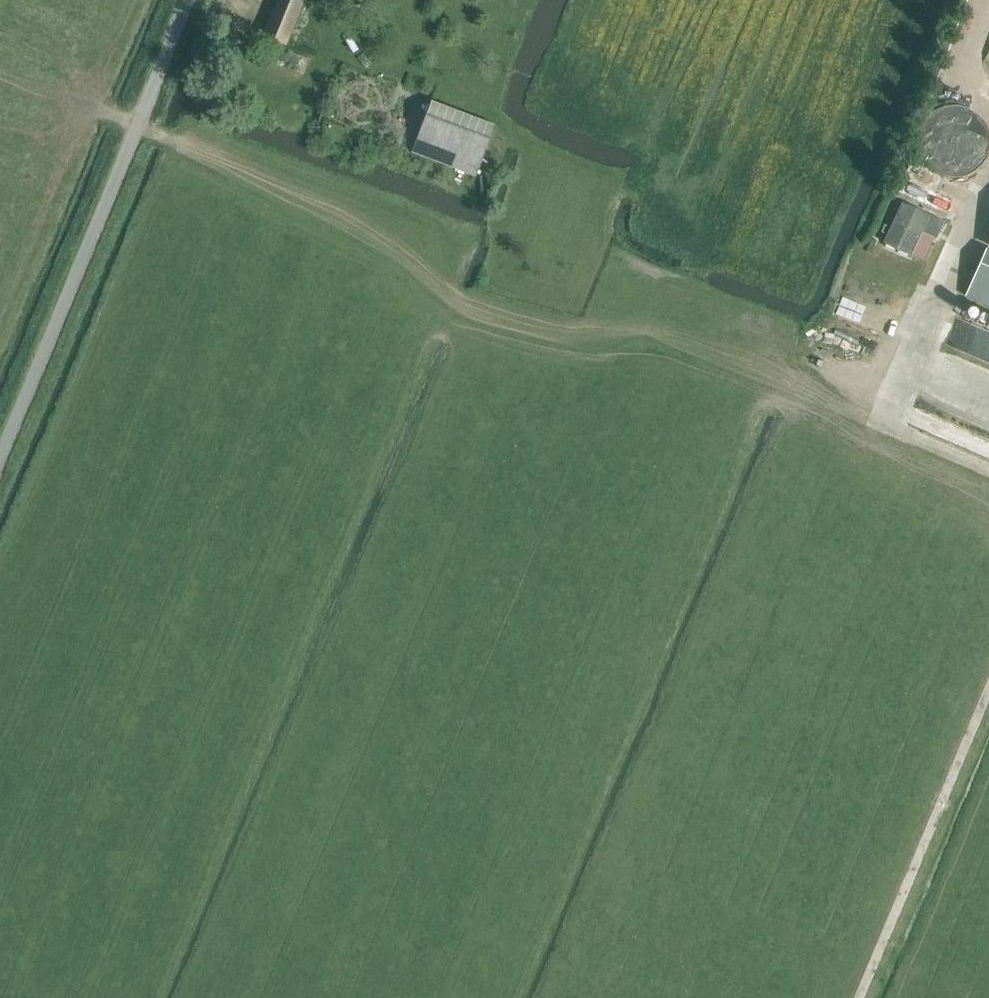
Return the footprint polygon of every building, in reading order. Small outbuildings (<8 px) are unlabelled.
[(286,45),(305,1),(303,0),(277,0),(263,35),(286,45)] [(476,176),(495,126),(431,102),(412,152),(476,176)] [(988,133),(987,127),(983,120),(978,114),(973,111),(966,107),(960,105),(952,105),(946,106),(938,109),(931,113),(928,116),(923,122),(920,128),(918,135),(918,141),(919,149),(921,155),(925,162),(930,168),(936,172),(942,175),(948,176),(955,177),(963,176),(970,173),(977,169),(980,165),(985,159),(987,154),(988,148),(988,133)] [(910,254),(929,214),(903,202),(884,241),(910,254)] [(986,248),(966,293),(988,302),(988,241),(986,248)]
